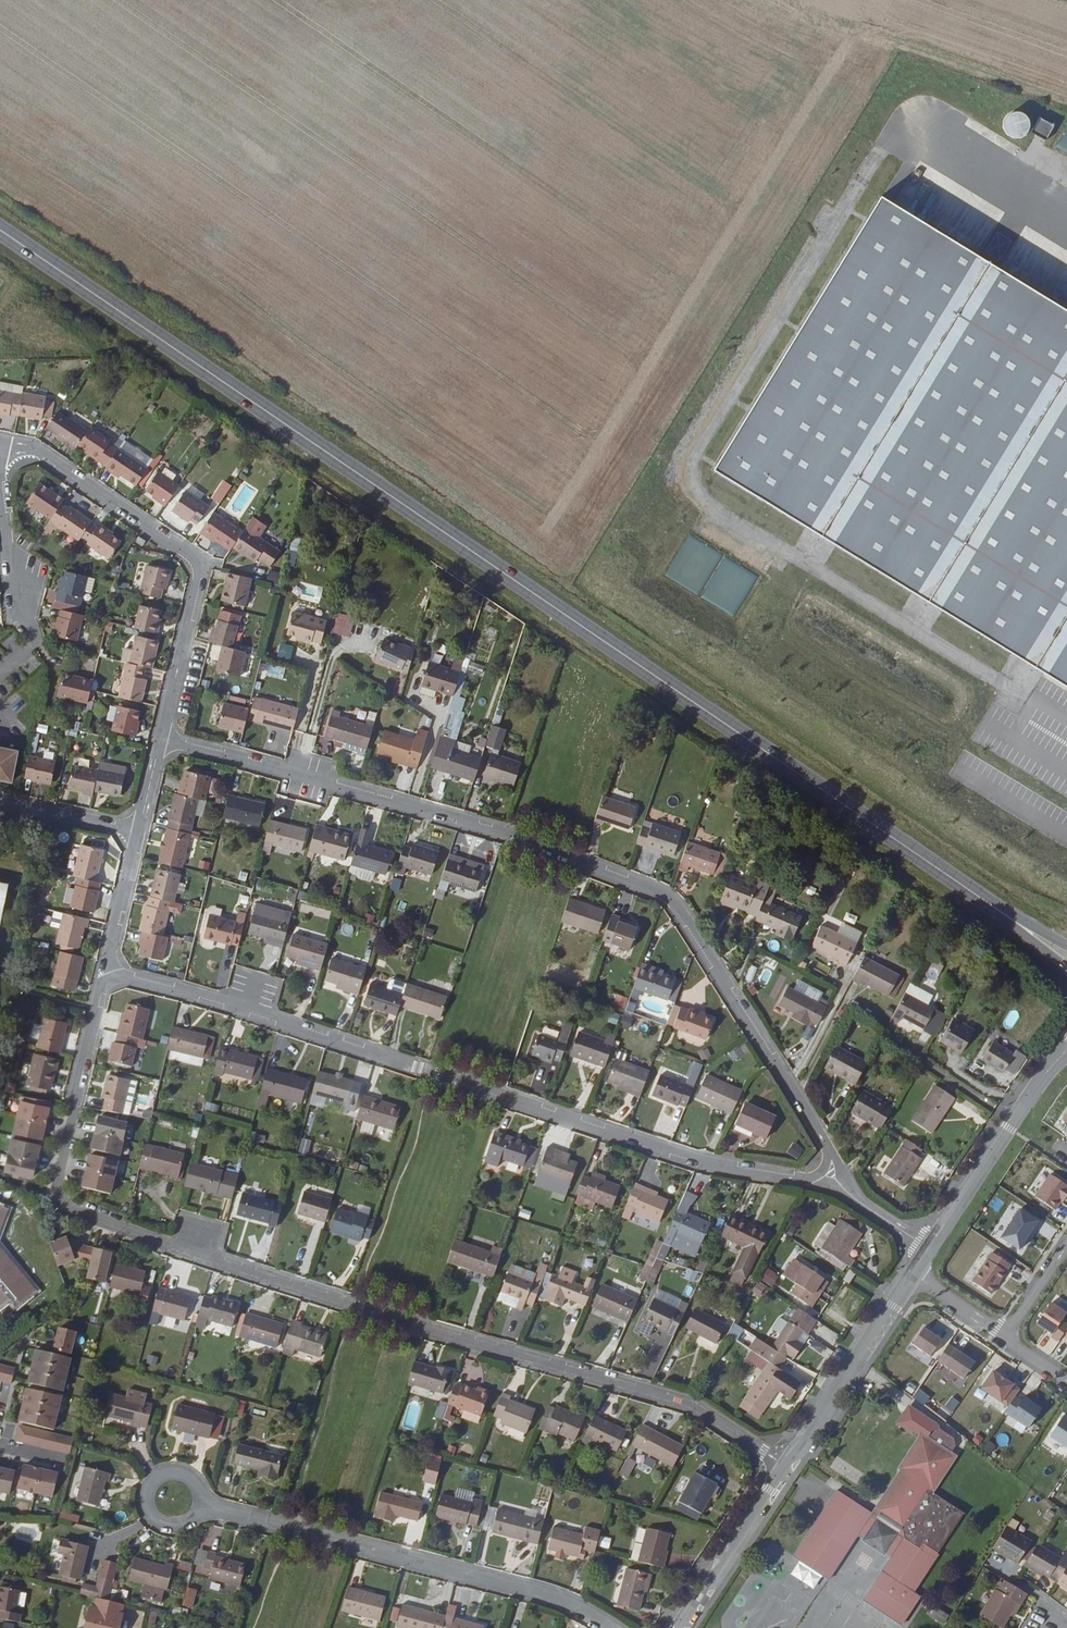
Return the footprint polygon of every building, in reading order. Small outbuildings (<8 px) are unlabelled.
[(793,40),(785,54),(798,61),(806,47),(793,40)] [(408,49),(404,54),(415,62),(419,56),(408,49)] [(423,72),(433,81),(443,69),(433,60),(423,72)] [(705,113),(713,101),(699,93),(692,105),(705,113)] [(410,121),(419,110),(407,100),(398,112),(410,121)] [(1016,128),(1029,124),(1023,106),(1010,110),(1016,128)] [(1045,138),(1054,121),(1039,113),(1030,130),(1045,138)] [(1054,147),(1066,154),(1066,124),(1054,147)] [(762,151),(757,163),(763,166),(768,153),(762,151)] [(505,162),(498,172),(503,176),(510,165),(505,162)] [(882,188),(712,466),(1066,682),(1066,301),(882,188)] [(658,210),(668,216),(676,202),(666,196),(658,210)] [(372,204),(368,215),(383,220),(387,209),(372,204)] [(642,255),(637,259),(650,273),(655,268),(642,255)] [(483,299),(488,288),(482,285),(477,296),(483,299)] [(26,428),(26,424),(29,408),(30,405),(6,401),(2,424),(26,428)] [(37,409),(29,408),(26,424),(34,425),(37,409)] [(61,458),(64,453),(72,440),(54,428),(53,429),(41,421),(31,437),(43,445),(42,446),(61,458)] [(75,436),(72,440),(64,453),(71,458),(76,461),(74,463),(91,475),(102,459),(92,452),(94,449),(75,436)] [(133,457),(132,457),(146,465),(151,457),(125,442),(121,449),(133,457)] [(103,457),(102,459),(91,475),(90,477),(97,481),(99,478),(106,483),(121,493),(133,476),(103,457)] [(150,513),(164,493),(142,479),(130,497),(138,502),(144,506),(142,508),(150,513)] [(11,509),(36,526),(45,511),(48,507),(40,501),(39,503),(33,499),(35,498),(23,490),(11,509)] [(193,514),(170,498),(158,518),(174,529),(175,527),(181,531),(193,514)] [(45,511),(36,526),(35,527),(35,528),(29,537),(36,541),(42,532),(64,547),(66,544),(75,530),(76,529),(54,513),(52,516),(45,511)] [(216,557),(219,553),(228,539),(199,519),(187,538),(216,557)] [(262,536),(265,530),(251,524),(248,529),(262,536)] [(82,535),(75,530),(66,544),(72,548),(71,550),(94,565),(104,548),(96,542),(91,539),(92,537),(84,531),(82,535)] [(266,557),(231,534),(228,539),(219,553),(241,568),(244,564),(256,572),(266,557)] [(123,544),(120,548),(127,552),(129,548),(123,544)] [(270,570),(266,581),(278,585),(281,574),(270,570)] [(154,576),(132,571),(126,599),(146,603),(148,594),(150,595),(154,576)] [(68,598),(72,583),(51,578),(48,590),(46,590),(42,607),(65,612),(68,598)] [(231,611),(237,583),(214,578),(208,607),(231,611)] [(77,600),(80,585),(72,583),(68,598),(77,600)] [(141,629),(143,623),(145,615),(125,611),(120,633),(143,638),(145,630),(141,629)] [(279,615),(275,631),(290,641),(298,646),(299,646),(300,643),(308,646),(314,625),(279,615)] [(340,621),(325,616),(319,636),(335,641),(340,621)] [(61,647),(67,621),(46,617),(44,624),(43,624),(39,642),(61,647)] [(197,639),(195,647),(197,648),(210,651),(217,653),(222,630),(203,626),(202,633),(200,640),(197,639)] [(283,639),(290,641),(275,631),(273,636),(283,639)] [(115,668),(132,672),(138,673),(144,645),(122,640),(115,668)] [(363,661),(395,676),(402,650),(399,648),(397,651),(390,648),(388,651),(371,643),(363,661)] [(227,684),(234,657),(217,653),(210,651),(204,678),(227,684)] [(423,693),(440,699),(447,676),(417,666),(411,685),(419,687),(418,692),(423,693)] [(130,684),(132,672),(115,668),(113,668),(106,703),(128,707),(133,684),(130,684)] [(73,710),(77,696),(79,688),(49,681),(44,704),(73,710)] [(421,701),(423,693),(418,692),(410,689),(407,696),(421,701)] [(245,725),(281,734),(287,711),(251,702),(245,725)] [(236,714),(210,708),(204,731),(230,738),(236,714)] [(100,737),(122,742),(123,733),(121,733),(122,727),(125,717),(105,713),(100,737)] [(355,753),(361,731),(361,730),(353,728),(327,721),(328,716),(319,714),(312,740),(333,747),(346,750),(355,753)] [(486,752),(493,732),(480,727),(473,748),(486,752)] [(434,731),(431,730),(428,738),(418,769),(434,774),(434,772),(453,778),(452,780),(462,784),(469,760),(452,755),(455,747),(436,740),(439,733),(434,731)] [(404,738),(414,741),(416,735),(405,732),(404,738)] [(380,760),(406,768),(414,741),(404,738),(402,743),(372,734),(365,756),(380,760)] [(414,768),(418,769),(428,738),(424,737),(414,768)] [(501,789),(508,765),(485,758),(479,756),(473,776),(487,780),(486,784),(501,789)] [(379,764),(405,772),(406,768),(380,760),(379,764)] [(41,769),(15,764),(10,785),(19,787),(18,789),(37,792),(41,769)] [(434,772),(434,774),(452,780),(453,778),(434,772)] [(80,803),(81,798),(85,778),(60,773),(56,796),(72,799),(72,801),(80,803)] [(85,776),(85,778),(81,798),(108,803),(112,781),(85,776)] [(473,776),(472,780),(486,784),(487,780),(473,776)] [(170,788),(169,793),(166,792),(164,801),(185,806),(190,807),(196,784),(172,778),(170,788)] [(256,794),(219,785),(214,807),(251,816),(256,794)] [(617,830),(624,808),(591,797),(583,822),(591,825),(592,822),(617,830)] [(185,806),(164,801),(162,800),(154,835),(176,840),(178,832),(185,806)] [(261,811),(259,818),(253,843),(261,845),(264,835),(292,842),(298,820),(261,811)] [(205,812),(203,820),(209,822),(211,814),(205,812)] [(662,856),(669,833),(641,824),(639,831),(630,827),(625,844),(662,856)] [(303,854),(332,862),(339,838),(327,834),(326,837),(312,833),(303,831),(296,859),(301,861),(303,854)] [(355,848),(359,836),(349,833),(339,867),(365,874),(375,877),(381,856),(355,848)] [(176,840),(153,837),(150,850),(149,855),(146,870),(168,874),(176,840)] [(709,853),(676,842),(668,867),(677,870),(678,867),(702,875),(709,853)] [(391,850),(383,877),(392,880),(394,872),(420,880),(427,857),(401,849),(400,853),(391,850)] [(68,853),(62,885),(67,886),(83,889),(90,857),(68,853)] [(474,864),(439,853),(438,857),(446,860),(473,869),(474,864)] [(438,857),(430,883),(428,887),(437,890),(439,882),(466,890),(473,869),(446,860),(438,857)] [(199,861),(198,868),(210,870),(211,862),(199,861)] [(363,882),(365,874),(339,867),(337,876),(346,878),(349,881),(360,884),(363,882)] [(138,904),(158,909),(160,909),(166,881),(144,876),(138,904)] [(736,912),(745,916),(751,901),(758,884),(749,881),(747,886),(719,876),(710,901),(718,904),(717,906),(726,909),(726,908),(728,904),(738,907),(736,912)] [(392,878),(391,889),(398,890),(399,879),(392,878)] [(86,899),(88,890),(83,889),(67,886),(65,894),(64,894),(59,915),(82,920),(87,899),(86,899)] [(297,899),(307,902),(309,894),(299,891),(297,899)] [(558,900),(550,922),(587,935),(594,912),(558,900)] [(751,901),(745,916),(744,918),(775,932),(773,936),(784,941),(794,919),(751,901)] [(127,939),(130,939),(149,943),(158,909),(138,904),(136,904),(134,913),(133,912),(127,939)] [(728,904),(726,908),(736,912),(738,907),(728,904)] [(237,937),(273,945),(275,936),(281,916),(273,914),(271,922),(257,918),(259,910),(245,907),(237,937)] [(271,922),(273,914),(259,910),(257,918),(271,922)] [(609,920),(601,917),(594,937),(593,941),(619,951),(626,928),(609,922),(609,920)] [(221,946),(228,948),(233,928),(198,919),(193,941),(220,947),(221,946)] [(76,936),(78,927),(51,921),(45,952),(68,957),(72,935),(76,936)] [(834,966),(846,941),(810,925),(801,946),(828,959),(827,962),(834,966)] [(295,969),(310,973),(311,968),(317,947),(283,938),(277,959),(288,962),(296,965),(295,969)] [(151,968),(155,945),(149,943),(130,939),(128,948),(131,949),(130,952),(128,963),(151,968)] [(890,973),(854,956),(842,979),(850,984),(852,980),(879,994),(890,973)] [(67,989),(72,965),(49,960),(44,984),(67,989)] [(817,960),(813,967),(823,973),(827,966),(817,960)] [(348,996),(352,983),(355,971),(322,961),(319,971),(315,983),(325,985),(334,988),(333,992),(348,996)] [(750,981),(755,966),(750,964),(745,979),(750,981)] [(630,968),(622,989),(657,1001),(665,980),(630,968)] [(803,1018),(809,1021),(818,1003),(779,983),(770,1001),(786,1009),(792,1012),(789,1017),(800,1023),(803,1018)] [(386,1018),(390,1008),(393,996),(361,986),(354,1008),(386,1018)] [(397,986),(393,996),(390,1008),(430,1021),(437,999),(397,986)] [(924,1007),(895,991),(881,1017),(888,1021),(892,1015),(914,1027),(924,1007)] [(623,1005),(627,996),(616,992),(613,1001),(623,1005)] [(663,1006),(656,1025),(663,1028),(670,1009),(663,1006)] [(696,1040),(703,1021),(688,1015),(689,1012),(680,1008),(679,1012),(670,1009),(663,1028),(696,1040)] [(113,1032),(110,1032),(108,1041),(128,1046),(132,1047),(139,1016),(118,1011),(115,1021),(113,1032)] [(621,1016),(614,1014),(610,1025),(617,1028),(621,1016)] [(952,1050),(965,1028),(944,1015),(931,1037),(952,1050)] [(35,1023),(33,1031),(30,1045),(28,1054),(50,1058),(58,1028),(35,1023)] [(544,1059),(551,1062),(561,1032),(553,1029),(549,1044),(529,1037),(522,1057),(542,1064),(544,1059)] [(23,1043),(30,1045),(33,1031),(26,1030),(23,1043)] [(199,1041),(162,1033),(157,1052),(157,1054),(194,1063),(199,1041)] [(571,1060),(595,1069),(598,1059),(606,1036),(598,1033),(595,1043),(568,1033),(562,1053),(573,1057),(571,1060)] [(994,1070),(1005,1051),(984,1038),(972,1056),(994,1070)] [(122,1073),(128,1046),(108,1041),(106,1050),(103,1050),(98,1068),(122,1073)] [(814,1068),(846,1084),(857,1062),(826,1046),(814,1068)] [(248,1062),(211,1053),(205,1075),(242,1084),(248,1062)] [(25,1059),(18,1090),(40,1095),(47,1065),(25,1059)] [(614,1093),(630,1099),(639,1073),(605,1061),(597,1083),(609,1087),(616,1089),(614,1093)] [(345,1085),(308,1075),(303,1097),(339,1107),(345,1085)] [(279,1083),(280,1080),(265,1076),(263,1082),(255,1080),(247,1113),(255,1115),(259,1100),(292,1108),(298,1085),(284,1081),(283,1084),(279,1083)] [(669,1104),(676,1107),(684,1089),(651,1076),(643,1097),(667,1107),(669,1104)] [(688,1100),(722,1115),(728,1101),(731,1095),(696,1080),(688,1100)] [(97,1105),(94,1116),(113,1120),(120,1087),(99,1082),(93,1105),(97,1105)] [(926,1083),(903,1119),(923,1132),(946,1097),(926,1083)] [(7,1093),(15,1094),(16,1085),(8,1084),(7,1093)] [(871,1128),(873,1123),(882,1107),(853,1090),(841,1112),(871,1128)] [(347,1122),(354,1124),(366,1128),(385,1133),(392,1110),(354,1100),(347,1122)] [(1058,1115),(1066,1121),(1066,1101),(1058,1115)] [(218,1114),(220,1106),(206,1102),(204,1111),(218,1114)] [(727,1126),(758,1140),(768,1119),(737,1105),(727,1126)] [(40,1113),(12,1107),(0,1157),(0,1178),(23,1184),(31,1151),(12,1147),(13,1142),(32,1146),(40,1113)] [(118,1129),(90,1123),(83,1156),(102,1160),(100,1165),(81,1161),(74,1194),(102,1200),(118,1129)] [(363,1138),(366,1128),(354,1124),(351,1135),(363,1138)] [(515,1144),(489,1135),(488,1137),(514,1146),(515,1144)] [(514,1168),(520,1148),(514,1146),(488,1137),(478,1165),(487,1169),(491,1160),(514,1168)] [(912,1148),(896,1137),(874,1171),(894,1185),(912,1157),(907,1154),(912,1148)] [(787,1152),(797,1157),(801,1150),(791,1145),(787,1152)] [(172,1156),(135,1148),(130,1171),(151,1176),(150,1180),(166,1184),(172,1156)] [(530,1176),(561,1187),(569,1165),(545,1157),(547,1151),(540,1149),(530,1176)] [(221,1205),(225,1194),(228,1181),(181,1168),(175,1189),(207,1199),(207,1201),(221,1205)] [(1038,1172),(1024,1195),(1043,1208),(1050,1199),(1053,1194),(1054,1196),(1060,1187),(1038,1172)] [(613,1187),(594,1180),(582,1176),(580,1180),(573,1178),(567,1195),(605,1209),(613,1187)] [(633,1191),(634,1188),(626,1184),(617,1206),(625,1209),(624,1212),(650,1223),(659,1202),(647,1197),(633,1191)] [(647,1197),(649,1194),(634,1188),(633,1191),(647,1197)] [(316,1225),(321,1209),(323,1203),(296,1195),(289,1216),(316,1225)] [(273,1207),(234,1196),(229,1215),(242,1219),(241,1223),(267,1229),(273,1207)] [(1008,1207),(989,1236),(1008,1248),(1027,1220),(1008,1207)] [(677,1213),(669,1209),(661,1228),(659,1233),(693,1247),(703,1224),(693,1220),(692,1223),(676,1215),(677,1213)] [(353,1241),(354,1239),(360,1241),(366,1223),(360,1221),(360,1219),(349,1215),(348,1217),(329,1211),(321,1233),(340,1240),(341,1237),(353,1241)] [(692,1223),(693,1220),(677,1213),(676,1215),(692,1223)] [(713,1235),(736,1246),(751,1253),(751,1254),(761,1233),(722,1215),(713,1235)] [(851,1232),(831,1219),(812,1248),(834,1263),(839,1256),(836,1254),(851,1232)] [(66,1235),(49,1241),(57,1263),(74,1257),(66,1235)] [(646,1248),(651,1251),(654,1243),(649,1241),(646,1248)] [(9,1294),(15,1302),(36,1284),(0,1242),(0,1302),(9,1294)] [(438,1264),(485,1280),(494,1252),(485,1248),(482,1254),(446,1242),(438,1264)] [(738,1281),(751,1253),(736,1246),(723,1273),(738,1281)] [(638,1267),(644,1268),(648,1259),(651,1251),(646,1248),(638,1267)] [(999,1263),(981,1250),(961,1280),(979,1292),(999,1263)] [(98,1286),(105,1256),(88,1252),(81,1282),(98,1286)] [(538,1273),(534,1285),(529,1298),(553,1307),(556,1298),(578,1306),(586,1284),(579,1281),(577,1288),(564,1283),(568,1272),(555,1267),(551,1278),(538,1273)] [(688,1267),(683,1277),(697,1283),(702,1273),(688,1267)] [(771,1287),(779,1275),(768,1267),(760,1279),(771,1287)] [(815,1279),(797,1267),(786,1283),(789,1285),(782,1294),(801,1307),(807,1298),(804,1296),(809,1289),(815,1279)] [(107,1268),(102,1291),(129,1297),(127,1306),(135,1308),(140,1289),(131,1287),(135,1274),(107,1268)] [(841,1283),(847,1273),(841,1269),(835,1279),(841,1283)] [(518,1304),(526,1307),(529,1298),(534,1285),(501,1273),(492,1293),(518,1304)] [(586,1307),(621,1322),(630,1301),(595,1286),(586,1307)] [(148,1290),(143,1309),(142,1313),(174,1321),(180,1298),(148,1290)] [(515,1311),(518,1304),(492,1293),(489,1301),(515,1311)] [(203,1302),(194,1299),(189,1319),(223,1328),(229,1306),(203,1299),(203,1302)] [(633,1320),(667,1336),(679,1308),(672,1305),(669,1311),(643,1299),(633,1320)] [(1039,1302),(1026,1322),(1042,1333),(1056,1312),(1039,1302)] [(780,1321),(795,1331),(798,1334),(807,1320),(789,1308),(780,1321)] [(685,1310),(676,1328),(706,1344),(716,1326),(685,1310)] [(275,1327),(237,1315),(231,1338),(268,1349),(275,1327)] [(1063,1318),(1054,1331),(1060,1336),(1056,1342),(1066,1349),(1066,1321),(1063,1318)] [(744,1351),(760,1362),(770,1369),(779,1354),(787,1359),(796,1345),(792,1343),(789,1340),(792,1335),(795,1331),(780,1321),(763,1348),(752,1340),(744,1351)] [(292,1331),(281,1327),(272,1357),(283,1360),(285,1354),(311,1361),(318,1336),(293,1329),(292,1331)] [(913,1327),(902,1344),(920,1356),(931,1339),(913,1327)] [(47,1360),(61,1363),(61,1359),(65,1360),(70,1338),(53,1334),(48,1356),(47,1360)] [(748,1337),(740,1349),(744,1351),(752,1340),(748,1337)] [(938,1344),(927,1360),(954,1378),(965,1362),(938,1344)] [(147,1364),(157,1366),(158,1358),(149,1355),(147,1364)] [(22,1395),(14,1428),(48,1436),(56,1403),(49,1401),(50,1396),(57,1397),(65,1364),(61,1363),(47,1360),(30,1356),(23,1389),(30,1391),(28,1396),(22,1395)] [(792,1383),(770,1369),(760,1362),(736,1401),(755,1413),(769,1391),(782,1399),(792,1383)] [(429,1370),(405,1363),(404,1368),(399,1384),(434,1394),(438,1381),(441,1371),(430,1368),(429,1370)] [(11,1385),(14,1368),(0,1366),(0,1383),(11,1385)] [(988,1375),(976,1392),(995,1404),(1006,1387),(988,1375)] [(458,1388),(447,1384),(442,1397),(440,1404),(438,1409),(434,1420),(445,1424),(450,1408),(474,1417),(483,1393),(473,1390),(473,1392),(458,1386),(458,1388)] [(919,1387),(912,1396),(924,1404),(930,1396),(919,1387)] [(496,1395),(487,1417),(496,1421),(494,1425),(519,1434),(528,1411),(503,1401),(504,1398),(496,1395)] [(1005,1395),(995,1411),(1019,1427),(1032,1408),(1026,1404),(1025,1404),(1022,1402),(1022,1401),(1023,1400),(1015,1395),(1012,1400),(1005,1395)] [(131,1434),(132,1432),(137,1408),(139,1400),(121,1396),(119,1403),(104,1400),(99,1423),(111,1426),(115,1427),(123,1429),(123,1432),(131,1434)] [(432,1407),(438,1409),(440,1404),(434,1401),(432,1407)] [(731,1408),(750,1420),(755,1413),(736,1401),(731,1408)] [(549,1409),(542,1406),(533,1428),(549,1435),(551,1432),(567,1440),(578,1419),(561,1411),(559,1414),(549,1409)] [(559,1414),(561,1411),(550,1406),(549,1409),(559,1414)] [(428,1418),(434,1420),(438,1409),(432,1407),(428,1418)] [(137,1408),(132,1432),(139,1434),(144,1410),(137,1408)] [(203,1444),(209,1419),(170,1410),(165,1434),(203,1444)] [(899,1539),(885,1560),(857,1602),(896,1627),(913,1600),(906,1595),(957,1517),(920,1493),(922,1491),(925,1493),(945,1462),(942,1460),(947,1452),(944,1443),(931,1435),(928,1435),(928,1432),(914,1423),(915,1422),(904,1414),(899,1421),(895,1418),(888,1429),(903,1440),(905,1437),(914,1442),(894,1472),(897,1474),(870,1514),(894,1529),(899,1539)] [(1066,1448),(1066,1421),(1057,1414),(1043,1434),(1066,1450),(1066,1448)] [(588,1417),(579,1437),(611,1453),(620,1433),(588,1417)] [(643,1429),(636,1425),(625,1446),(665,1467),(675,1446),(657,1436),(655,1439),(641,1432),(643,1429)] [(655,1439),(657,1436),(643,1429),(641,1432),(655,1439)] [(11,1447),(64,1459),(67,1445),(14,1433),(11,1447)] [(269,1485),(275,1461),(232,1450),(227,1468),(259,1477),(257,1482),(269,1485)] [(430,1483),(436,1459),(425,1456),(420,1480),(430,1483)] [(627,1456),(619,1473),(628,1477),(636,1460),(627,1456)] [(696,1497),(704,1481),(684,1471),(669,1501),(691,1512),(698,1499),(696,1497)] [(11,1480),(11,1479),(0,1477),(0,1500),(5,1501),(4,1509),(45,1518),(54,1480),(19,1473),(17,1481),(11,1480)] [(106,1480),(80,1474),(72,1508),(94,1513),(100,1488),(104,1489),(106,1480)] [(698,1499),(706,1483),(704,1481),(696,1497),(698,1499)] [(818,1580),(848,1535),(862,1514),(827,1491),(784,1557),(818,1580)] [(416,1505),(374,1495),(370,1513),(372,1514),(370,1520),(387,1524),(388,1518),(412,1524),(416,1505)] [(691,1512),(669,1501),(665,1508),(688,1520),(691,1512)] [(465,1508),(463,1515),(433,1507),(428,1528),(458,1536),(459,1533),(469,1536),(475,1511),(465,1508)] [(532,1545),(535,1531),(538,1522),(490,1510),(484,1533),(532,1545)] [(870,1514),(864,1510),(862,1514),(848,1535),(885,1560),(899,1539),(894,1529),(870,1514)] [(1033,1541),(1008,1527),(995,1549),(1019,1564),(1033,1541)] [(633,1562),(657,1568),(659,1561),(656,1561),(663,1534),(641,1529),(637,1546),(633,1562)] [(572,1557),(587,1561),(589,1551),(592,1541),(578,1538),(577,1541),(546,1534),(540,1556),(571,1564),(572,1557)] [(608,1547),(610,1538),(599,1535),(598,1545),(608,1547)] [(625,1560),(633,1562),(637,1546),(629,1544),(625,1560)] [(1066,1567),(1066,1557),(1064,1555),(1060,1561),(1036,1546),(1025,1564),(1041,1574),(1057,1584),(1066,1567)] [(82,1554),(57,1547),(54,1559),(61,1561),(56,1581),(74,1585),(82,1554)] [(206,1573),(204,1583),(235,1590),(241,1567),(209,1560),(210,1557),(203,1555),(199,1572),(206,1573)] [(190,1571),(192,1563),(181,1561),(180,1569),(190,1571)] [(1040,1576),(1041,1574),(1025,1564),(1024,1567),(1040,1576)] [(1057,1584),(1066,1590),(1066,1567),(1057,1584)] [(159,1572),(158,1576),(128,1569),(123,1591),(139,1595),(136,1609),(155,1614),(158,1600),(161,1601),(167,1574),(159,1572)] [(633,1613),(638,1594),(643,1575),(620,1569),(611,1608),(633,1613)] [(642,1595),(647,1575),(643,1575),(638,1594),(642,1595)] [(1004,1627),(1013,1614),(1019,1603),(1022,1605),(1029,1594),(1008,1581),(1001,1592),(998,1590),(983,1615),(999,1625),(1004,1627)] [(94,1586),(90,1602),(92,1603),(103,1605),(107,1589),(94,1586)] [(192,1609),(197,1590),(187,1588),(182,1606),(192,1609)] [(339,1614),(375,1623),(381,1603),(369,1599),(369,1596),(345,1590),(339,1614)] [(9,1627),(11,1627),(12,1621),(16,1597),(0,1594),(0,1627),(9,1627)] [(119,1609),(103,1605),(92,1603),(90,1613),(86,1612),(84,1621),(87,1625),(86,1627),(116,1627),(119,1619),(117,1619),(119,1609)] [(1016,1616),(1022,1605),(1019,1603),(1013,1614),(1016,1616)] [(942,1624),(948,1615),(936,1606),(930,1616),(942,1624)] [(441,1618),(397,1608),(393,1627),(438,1627),(441,1618)] [(150,1616),(141,1614),(138,1627),(147,1627),(150,1616)] [(438,1627),(479,1627),(441,1618),(438,1627)]
